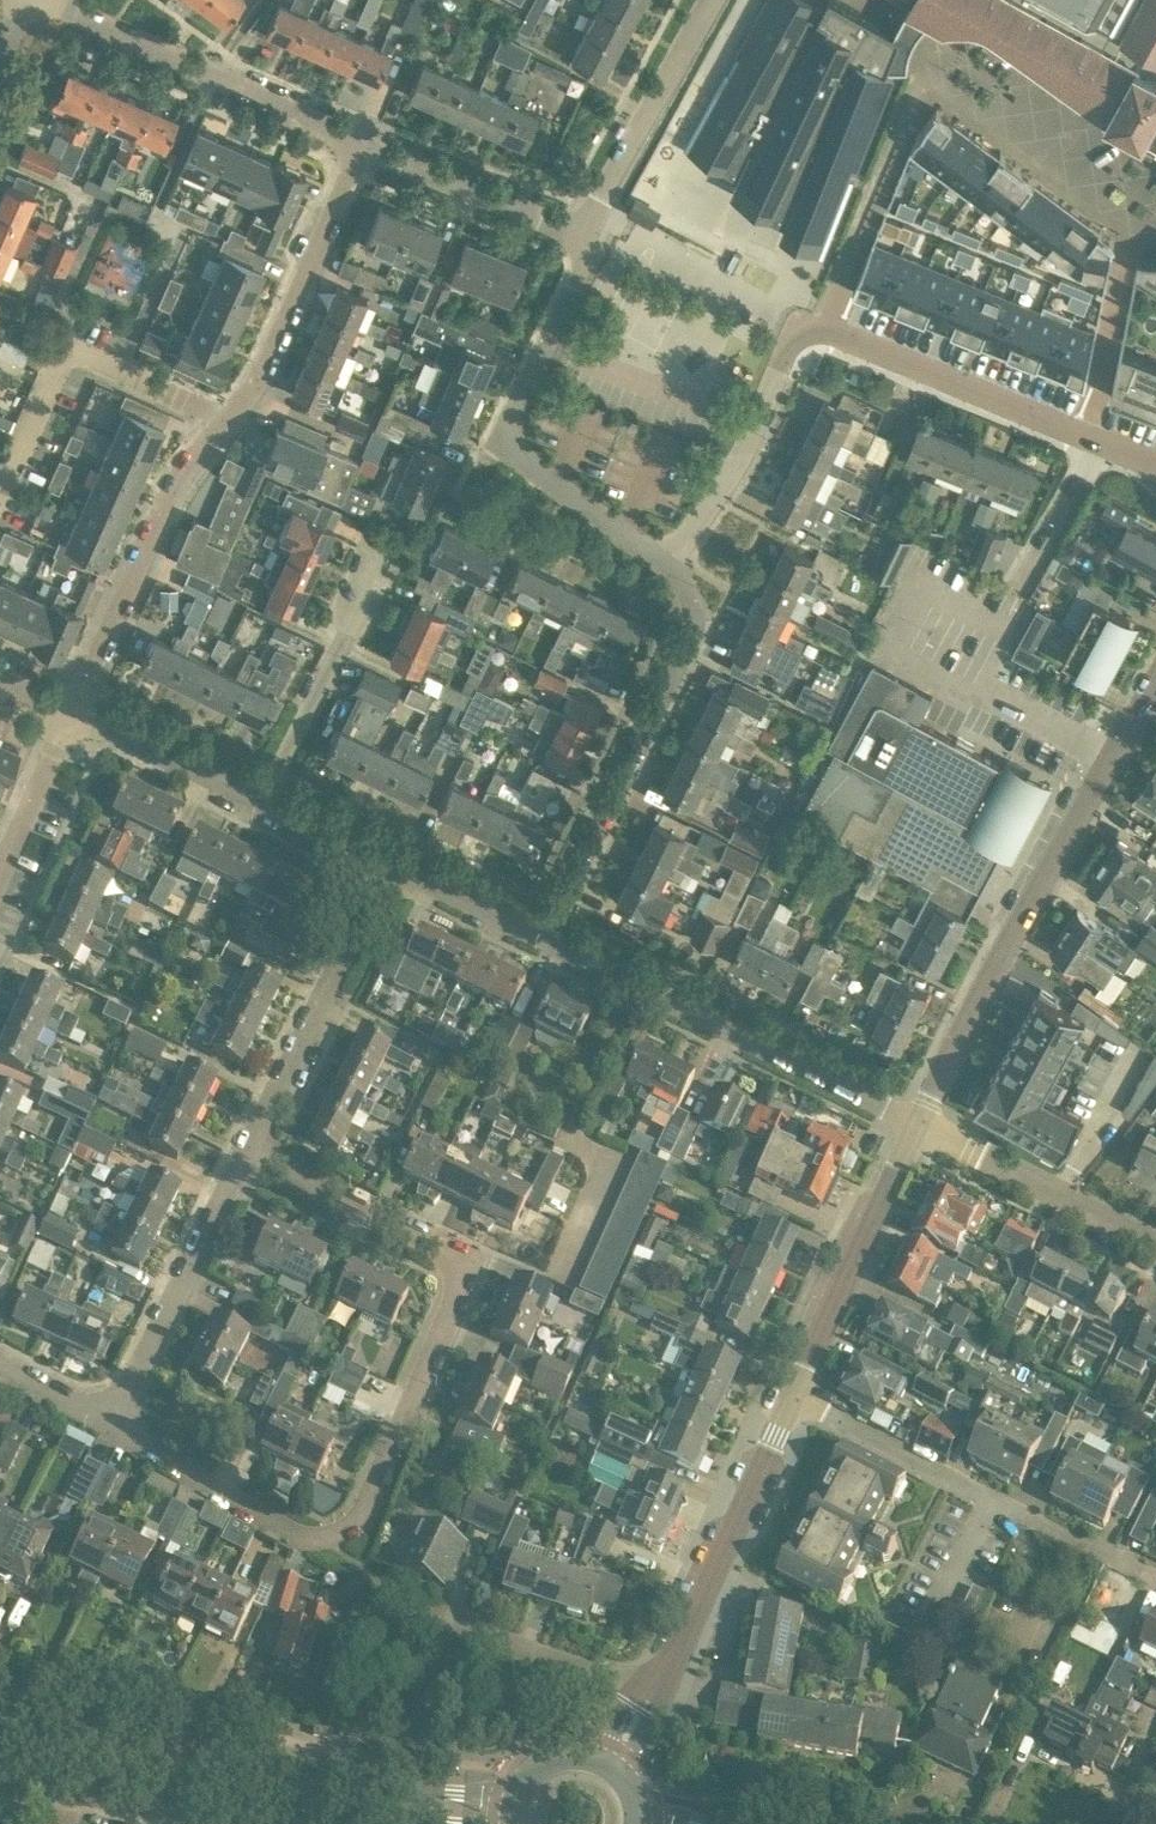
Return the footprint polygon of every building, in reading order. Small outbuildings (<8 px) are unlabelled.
[(201,5),(225,23),(242,0),(204,0),(201,5)] [(306,14),(313,0),(292,0),(289,6),(276,1),(264,30),(293,43),(306,14)] [(347,0),(332,0),(329,8),(325,6),(319,20),(306,14),(293,43),(320,55),(333,26),(336,27),(347,1),(346,0),(347,0)] [(430,0),(413,0),(401,25),(391,20),(385,33),(386,34),(380,47),(361,38),(348,67),(377,80),(395,39),(410,45),(430,0)] [(381,0),(366,0),(356,22),(369,28),(381,0)] [(559,0),(533,0),(532,2),(543,8),(543,7),(552,12),(559,0)] [(644,0),(602,0),(599,5),(631,23),(644,0)] [(731,74),(692,146),(727,163),(724,168),(743,177),(738,186),(777,205),(775,210),(790,217),(786,224),(823,241),(852,169),(855,171),(895,72),(888,69),(902,35),(839,0),(829,0),(824,8),(809,0),(768,0),(728,72),(731,74)] [(1098,21),(1060,0),(910,0),(912,1),(945,19),(948,13),(951,12),(956,11),(958,11),(964,10),(971,10),(979,11),(984,12),(987,13),(991,15),(995,16),(1072,73),(1100,22),(1099,21),(1098,21)] [(1098,21),(1109,0),(1060,0),(1098,21)] [(1099,21),(1100,22),(1072,73),(1100,92),(1115,101),(1109,110),(1145,130),(1146,129),(1155,134),(1155,0),(1110,0),(1099,21)] [(528,34),(543,8),(532,2),(518,28),(528,34)] [(618,48),(631,23),(599,5),(585,31),(618,48)] [(348,67),(361,38),(336,27),(333,26),(320,55),(348,67)] [(603,75),(618,48),(585,31),(571,57),(603,75)] [(449,57),(448,59),(456,62),(465,42),(457,39),(449,57)] [(465,42),(456,62),(465,67),(466,65),(474,46),(465,42)] [(517,43),(509,62),(514,64),(514,63),(522,67),(523,67),(524,65),(528,55),(530,49),(517,43)] [(566,83),(569,75),(570,73),(528,55),(524,65),(566,83)] [(436,107),(450,74),(421,61),(407,94),(436,107)] [(505,83),(512,86),(513,86),(522,67),(514,63),(514,64),(505,83)] [(507,99),(492,132),(521,145),(536,112),(519,105),(525,93),(519,91),(529,70),(523,67),(522,67),(513,86),(512,86),(506,99),(507,99)] [(82,112),(95,84),(67,72),(55,100),(82,112)] [(478,87),(450,74),(436,107),(464,119),(478,87)] [(109,124),(121,96),(95,84),(82,112),(109,124)] [(478,87),(464,119),(492,132),(507,99),(506,99),(480,87),(478,87)] [(113,190),(149,107),(121,96),(109,124),(107,129),(123,136),(119,144),(123,145),(116,159),(113,158),(101,185),(113,190)] [(914,133),(910,143),(930,158),(957,122),(935,105),(914,133)] [(165,148),(177,120),(149,107),(113,190),(114,191),(126,163),(136,168),(142,154),(131,149),(137,136),(165,148)] [(58,169),(77,125),(68,122),(63,134),(57,132),(48,152),(24,141),(17,159),(52,175),(55,168),(58,169)] [(957,122),(930,158),(951,174),(978,138),(957,122)] [(72,175),(85,143),(81,142),(86,129),(77,125),(58,169),(72,175)] [(229,187),(245,150),(197,128),(180,165),(229,187)] [(978,138),(951,174),(972,189),(999,153),(978,138)] [(259,201),(276,163),(245,150),(229,187),(259,201)] [(999,153),(972,189),(988,201),(1015,165),(999,153)] [(292,219),(297,209),(296,209),(300,200),(294,197),(305,174),(277,161),(276,163),(259,201),(252,217),(265,223),(256,243),(271,249),(286,217),(292,219)] [(1015,165),(988,201),(1004,213),(1031,177),(1015,165)] [(1031,177),(1004,213),(1025,229),(1051,193),(1031,177)] [(34,195),(7,182),(0,198),(0,212),(22,222),(34,195)] [(1051,193),(1025,229),(1045,244),(1072,208),(1051,193)] [(659,213),(633,199),(625,213),(651,227),(659,213)] [(901,200),(896,213),(905,217),(910,204),(901,200)] [(179,204),(174,215),(188,221),(193,210),(179,204)] [(910,204),(905,217),(914,221),(919,207),(910,204)] [(396,258),(411,219),(381,207),(366,246),(396,258)] [(1072,208),(1045,244),(1078,269),(1106,275),(1113,239),(1072,208)] [(202,227),(207,216),(193,210),(188,221),(202,227)] [(22,222),(0,212),(0,244),(10,249),(22,222)] [(926,215),(922,224),(936,230),(939,221),(926,215)] [(49,236),(54,224),(40,218),(35,229),(49,236)] [(426,270),(442,231),(411,219),(396,258),(426,270)] [(903,225),(898,238),(907,241),(913,228),(904,224),(903,225)] [(240,243),(245,232),(231,226),(225,237),(240,243)] [(955,227),(952,236),(964,241),(967,232),(955,227)] [(913,228),(907,241),(916,245),(921,231),(913,228)] [(967,232),(964,241),(978,247),(982,238),(967,232)] [(41,262),(63,272),(75,246),(53,235),(41,262)] [(254,287),(262,269),(261,268),(267,255),(240,243),(225,237),(224,237),(217,251),(224,254),(216,271),(254,287)] [(210,238),(207,244),(218,249),(221,242),(210,238)] [(482,288),(496,253),(466,241),(452,276),(482,288)] [(872,241),(851,290),(880,302),(901,253),(872,241)] [(10,249),(0,244),(0,271),(10,249)] [(998,244),(994,253),(1007,259),(1011,250),(998,244)] [(959,247),(954,260),(963,264),(969,251),(959,247)] [(1011,250),(1007,259),(1021,264),(1025,255),(1011,250)] [(969,251),(963,264),(972,267),(977,254),(969,251)] [(511,300),(525,265),(496,253),(482,288),(511,300)] [(901,253),(880,302),(909,313),(929,264),(901,253)] [(37,261),(24,255),(19,265),(33,271),(37,261)] [(1154,260),(1149,260),(1144,259),(1139,258),(1136,272),(1146,278),(1142,285),(1155,293),(1155,260),(1154,260)] [(929,264),(909,313),(937,325),(957,276),(929,264)] [(381,292),(388,278),(361,266),(355,280),(381,292)] [(1015,270),(1010,283),(1019,287),(1025,273),(1015,270)] [(241,316),(254,287),(216,271),(203,300),(241,316)] [(1025,273),(1019,287),(1028,290),(1033,277),(1025,273)] [(422,309),(435,281),(419,274),(407,303),(422,309)] [(171,275),(164,289),(175,294),(182,281),(171,275)] [(957,276),(937,325),(965,336),(986,287),(957,276)] [(1061,278),(1058,287),(1064,289),(1067,280),(1061,278)] [(1067,280),(1064,289),(1069,291),(1072,282),(1067,280)] [(439,316),(450,287),(435,281),(422,309),(439,316)] [(1072,282),(1069,291),(1074,293),(1078,285),(1072,282)] [(1078,285),(1074,293),(1079,296),(1083,287),(1078,285)] [(338,286),(326,313),(355,326),(367,299),(338,286)] [(986,287),(965,336),(993,347),(1013,299),(986,287)] [(1083,287),(1079,296),(1085,298),(1088,289),(1083,287)] [(175,294),(164,289),(158,303),(169,308),(175,294)] [(1088,289),(1085,298),(1090,300),(1094,291),(1088,289)] [(1072,293),(1067,306),(1075,310),(1080,296),(1072,293)] [(1080,296),(1075,310),(1076,310),(1085,314),(1090,300),(1081,297),(1080,296)] [(1013,299),(993,347),(1021,359),(1041,310),(1013,299)] [(228,345),(241,316),(203,300),(190,330),(228,345)] [(440,364),(454,369),(484,382),(496,355),(468,344),(474,331),(449,320),(422,309),(423,309),(413,332),(421,336),(429,333),(431,328),(440,332),(438,336),(446,339),(446,337),(451,339),(440,364)] [(1041,310),(1021,359),(1048,370),(1068,321),(1041,310)] [(494,338),(500,323),(473,312),(467,327),(494,338)] [(344,353),(344,352),(355,326),(326,313),(314,340),(344,353)] [(380,337),(385,326),(370,320),(365,331),(380,337)] [(1068,321),(1048,370),(1083,385),(1094,332),(1068,321)] [(8,326),(0,322),(0,335),(3,337),(8,326)] [(189,331),(173,324),(167,337),(147,328),(141,343),(173,357),(171,364),(181,368),(190,372),(192,366),(216,376),(229,348),(227,348),(228,345),(190,330),(189,331)] [(344,353),(314,340),(303,366),(377,398),(382,387),(362,378),(362,379),(349,374),(356,358),(354,357),(354,356),(344,352),(344,353)] [(397,356),(401,346),(387,340),(383,350),(397,356)] [(382,367),(386,358),(374,353),(358,346),(354,356),(354,357),(356,358),(369,364),(370,361),(382,367)] [(1111,396),(1155,415),(1155,362),(1121,347),(1111,396)] [(411,366),(416,355),(417,354),(404,348),(398,360),(411,366)] [(484,383),(454,370),(440,364),(430,388),(473,407),(484,383)] [(377,398),(303,366),(291,393),(320,405),(320,404),(333,410),(345,385),(377,399),(377,398)] [(473,407),(430,388),(426,387),(421,399),(438,406),(431,423),(461,436),(473,407)] [(152,450),(163,425),(169,412),(125,393),(119,407),(125,410),(114,433),(152,450)] [(870,444),(856,437),(864,421),(853,415),(854,413),(826,399),(813,424),(884,460),(893,440),(876,432),(870,444)] [(407,424),(413,412),(387,400),(381,413),(407,424)] [(361,437),(368,421),(340,409),(333,426),(361,437)] [(401,437),(407,424),(381,413),(376,426),(363,454),(371,458),(378,444),(379,445),(386,430),(401,437)] [(326,435),(285,418),(281,428),(277,426),(263,459),(311,479),(307,487),(341,501),(358,461),(321,446),(326,435)] [(884,460),(813,424),(800,452),(817,460),(854,478),(858,470),(844,464),(852,449),(864,455),(863,458),(880,467),(884,460)] [(938,469),(951,436),(922,424),(909,457),(938,469)] [(76,451),(82,437),(71,432),(65,446),(76,451)] [(136,486),(152,450),(114,433),(98,469),(136,486)] [(966,480),(979,447),(951,436),(938,469),(966,480)] [(389,463),(392,464),(435,483),(446,457),(416,443),(410,456),(395,449),(389,463)] [(994,491),(1008,458),(979,447),(966,480),(994,491)] [(854,478),(817,460),(800,452),(787,477),(841,504),(844,496),(831,490),(839,475),(852,481),(854,478)] [(233,479),(242,461),(228,454),(219,472),(233,479)] [(253,493),(263,471),(267,462),(247,454),(234,485),(253,493)] [(1024,504),(1037,470),(1008,458),(994,491),(1024,504)] [(59,459),(53,472),(64,477),(70,464),(59,459)] [(435,483),(392,464),(389,463),(393,465),(381,491),(423,510),(435,483)] [(120,522),(136,486),(98,469),(82,505),(120,522)] [(53,472),(47,486),(58,491),(64,477),(53,472)] [(925,502),(933,480),(932,480),(924,476),(915,498),(925,502)] [(839,507),(841,504),(787,477),(774,504),(827,530),(831,522),(817,515),(824,500),(839,507)] [(933,505),(941,485),(933,480),(925,502),(933,505)] [(367,516),(377,493),(351,482),(341,505),(367,516)] [(247,508),(252,494),(228,483),(222,497),(247,508)] [(278,511),(288,516),(279,535),(293,542),(322,555),(335,526),(315,517),(322,503),(289,488),(278,511)] [(886,517),(896,494),(883,489),(874,512),(886,517)] [(241,522),(247,508),(222,497),(216,511),(241,522)] [(1132,519),(1135,513),(1109,499),(1101,513),(1126,527),(1112,553),(1155,577),(1155,532),(1132,519)] [(989,503),(982,500),(973,521),(981,524),(989,503)] [(989,503),(981,524),(969,553),(997,565),(1009,535),(988,527),(997,506),(989,503)] [(103,558),(120,522),(82,505),(66,541),(60,538),(54,552),(56,553),(70,559),(82,564),(88,551),(103,558)] [(235,536),(240,524),(241,522),(216,511),(210,525),(235,536)] [(218,576),(230,548),(235,536),(210,525),(193,518),(190,525),(191,526),(177,559),(217,576),(218,576)] [(420,574),(415,584),(440,596),(450,576),(451,576),(456,564),(457,564),(471,534),(445,521),(443,524),(433,520),(422,543),(432,548),(430,551),(441,556),(430,579),(420,574)] [(18,535),(5,529),(0,539),(0,540),(13,546),(18,535)] [(262,529),(258,539),(263,541),(264,540),(268,532),(262,529)] [(938,546),(943,535),(928,529),(924,540),(938,546)] [(277,547),(269,565),(270,566),(280,570),(281,569),(293,542),(279,535),(268,530),(268,532),(264,540),(263,541),(277,547)] [(873,574),(892,583),(912,541),(892,532),(873,574)] [(483,577),(498,547),(471,534),(457,564),(483,577)] [(27,552),(32,541),(18,535),(13,546),(27,552)] [(1070,562),(1078,549),(1065,541),(1057,554),(1070,562)] [(309,583),(322,555),(293,542),(281,569),(309,583)] [(814,575),(807,572),(814,557),(787,543),(774,570),(818,592),(816,594),(858,615),(865,600),(834,583),(835,581),(821,575),(822,574),(816,571),(814,575)] [(230,548),(218,576),(214,585),(225,590),(240,598),(243,592),(233,587),(240,570),(248,573),(250,569),(265,576),(263,579),(274,584),(268,598),(296,611),(309,583),(281,569),(280,570),(270,566),(255,559),(254,559),(230,548)] [(65,570),(70,559),(56,553),(51,564),(65,570)] [(536,602),(552,571),(520,556),(505,587),(536,602)] [(1082,588),(1089,575),(1063,560),(1056,573),(1082,588)] [(215,581),(191,570),(185,582),(210,593),(213,584),(214,585),(218,576),(217,576),(215,581)] [(818,614),(809,609),(816,594),(818,592),(774,570),(761,596),(788,609),(787,612),(813,625),(812,626),(847,643),(853,630),(819,613),(818,614)] [(566,617),(582,586),(552,571),(536,602),(530,614),(523,629),(534,634),(547,608),(566,617)] [(80,611),(94,578),(80,572),(71,592),(57,586),(50,602),(33,639),(33,641),(61,654),(71,630),(77,633),(81,624),(86,614),(80,611)] [(25,590),(0,579),(0,624),(8,628),(25,590)] [(463,610),(439,599),(440,596),(415,584),(414,587),(429,594),(425,602),(417,599),(403,628),(440,645),(440,644),(442,645),(451,625),(467,632),(469,627),(470,628),(477,614),(464,607),(463,610)] [(477,614),(488,591),(474,585),(464,607),(477,614)] [(582,586),(566,617),(543,663),(554,668),(570,635),(590,644),(611,600),(608,599),(610,596),(599,590),(597,593),(582,586)] [(178,609),(178,589),(160,589),(160,608),(178,609)] [(33,639),(50,602),(25,590),(8,628),(33,639)] [(218,594),(211,607),(225,613),(231,601),(218,594)] [(775,635),(787,612),(788,609),(761,596),(748,622),(775,635)] [(502,619),(510,604),(499,598),(492,614),(502,619)] [(628,647),(643,616),(611,600),(590,644),(583,659),(588,662),(579,680),(601,690),(607,678),(590,670),(606,637),(628,647)] [(1121,653),(1133,632),(1126,628),(1131,620),(1095,601),(1079,630),(1121,653)] [(1038,608),(1025,632),(1037,639),(1050,615),(1038,608)] [(191,640),(198,624),(188,619),(180,636),(174,633),(169,642),(154,635),(140,663),(171,678),(185,650),(191,640)] [(735,648),(739,650),(731,666),(758,680),(766,664),(788,675),(802,649),(787,641),(775,636),(775,635),(748,622),(735,648)] [(440,645),(403,628),(390,656),(418,669),(423,657),(434,662),(436,657),(451,664),(456,654),(441,647),(442,645),(440,644),(440,645)] [(516,636),(502,630),(497,641),(511,648),(516,636)] [(1105,683),(1121,653),(1079,630),(1063,660),(1105,683)] [(791,634),(787,641),(802,649),(805,641),(791,634)] [(211,650),(211,651),(220,659),(229,641),(219,635),(211,650)] [(808,641),(804,649),(813,654),(817,646),(808,641)] [(1038,669),(1045,656),(1019,642),(1012,655),(1038,669)] [(255,664),(234,709),(262,723),(268,712),(274,715),(282,699),(276,696),(296,656),(276,646),(269,659),(272,661),(268,670),(255,664)] [(215,665),(185,650),(171,678),(201,692),(215,665)] [(234,709),(255,664),(259,656),(248,650),(236,676),(217,666),(215,665),(201,692),(234,709)] [(480,675),(485,664),(470,657),(465,668),(480,675)] [(834,696),(844,674),(822,664),(812,686),(834,696)] [(917,689),(872,665),(829,748),(835,752),(801,816),(933,885),(927,896),(939,902),(939,901),(968,916),(1007,842),(1014,846),(1025,824),(1040,796),(1005,777),(1009,770),(904,714),(917,689)] [(371,741),(400,683),(366,666),(355,688),(364,692),(351,718),(354,720),(349,730),(339,725),(325,753),(356,769),(370,741),(371,741)] [(560,696),(567,680),(540,667),(532,682),(560,696)] [(472,671),(470,670),(461,689),(444,681),(426,673),(420,686),(463,706),(470,694),(471,694),(481,676),(480,675),(472,671)] [(774,700),(735,681),(730,692),(717,685),(705,710),(760,737),(764,728),(757,724),(763,711),(767,714),(774,700)] [(806,683),(797,702),(826,717),(836,697),(834,696),(812,686),(806,683)] [(425,711),(432,696),(410,685),(403,700),(425,711)] [(476,685),(458,720),(475,729),(493,693),(476,685)] [(918,688),(908,707),(912,710),(925,717),(935,698),(918,688)] [(586,734),(600,704),(573,691),(564,711),(539,699),(537,703),(530,699),(526,706),(586,734)] [(570,767),(586,734),(526,706),(525,708),(534,712),(529,722),(541,728),(532,748),(543,754),(570,767)] [(758,741),(760,737),(705,710),(692,736),(720,749),(724,740),(736,746),(752,754),(758,741)] [(446,718),(434,742),(443,747),(454,752),(466,728),(446,718)] [(386,783),(412,731),(404,726),(396,740),(395,741),(390,751),(371,741),(370,741),(356,769),(386,783)] [(764,728),(760,737),(770,742),(774,733),(764,728)] [(417,799),(443,747),(434,742),(427,755),(407,746),(414,732),(412,731),(386,783),(417,799)] [(740,791),(745,782),(725,772),(731,759),(718,753),(720,749),(692,736),(680,761),(736,789),(740,791)] [(4,775),(6,776),(18,748),(0,740),(0,773),(4,775)] [(466,777),(474,761),(463,756),(462,758),(454,774),(466,777)] [(738,795),(740,791),(736,789),(680,761),(667,788),(694,801),(707,808),(712,798),(726,805),(733,792),(738,795)] [(530,854),(538,836),(543,826),(534,821),(555,779),(533,767),(517,800),(498,838),(530,854)] [(1134,800),(1155,815),(1155,768),(1134,800)] [(517,800),(498,791),(497,791),(505,776),(494,771),(485,788),(486,789),(482,796),(469,823),(498,838),(517,800)] [(469,823),(482,796),(451,781),(438,808),(469,823)] [(129,852),(141,825),(154,798),(127,785),(114,814),(128,820),(123,831),(126,832),(121,841),(103,834),(100,842),(94,846),(95,853),(91,861),(114,871),(119,873),(129,852)] [(761,796),(757,804),(771,811),(775,803),(761,796)] [(167,839),(181,810),(154,798),(141,825),(129,852),(139,857),(146,842),(149,843),(153,833),(167,839)] [(644,846),(700,873),(706,860),(693,853),(699,840),(690,836),(657,820),(644,846)] [(760,851),(767,836),(737,822),(729,837),(760,851)] [(184,859),(183,858),(176,874),(204,887),(205,884),(211,872),(224,844),(198,831),(184,859)] [(1137,856),(1139,854),(1118,840),(1102,863),(1147,892),(1155,898),(1155,869),(1137,856)] [(741,892),(757,856),(727,843),(720,858),(735,864),(726,885),(741,892)] [(77,852),(85,856),(89,848),(81,844),(77,852)] [(237,885),(251,857),(224,844),(211,872),(237,885)] [(700,873),(644,846),(632,872),(661,886),(667,873),(681,880),(687,867),(700,874),(700,873)] [(251,924),(277,870),(251,857),(237,885),(263,898),(258,909),(248,904),(240,919),(251,924)] [(114,871),(91,861),(88,859),(83,870),(80,869),(68,896),(169,940),(179,920),(150,905),(148,908),(145,907),(140,917),(114,905),(114,904),(101,898),(114,871)] [(1155,900),(1146,893),(1147,892),(1102,863),(1087,886),(1108,900),(1110,897),(1143,919),(1155,900)] [(291,911),(304,883),(277,870),(251,924),(252,925),(244,942),(266,953),(272,940),(260,934),(262,929),(261,928),(268,916),(270,917),(277,904),(291,911)] [(668,906),(675,892),(661,886),(632,872),(619,899),(647,913),(661,919),(667,906),(668,906)] [(872,899),(879,886),(863,877),(856,891),(872,899)] [(177,885),(163,878),(149,904),(163,912),(177,885)] [(204,887),(198,898),(209,903),(216,889),(205,884),(204,887)] [(697,904),(704,907),(729,919),(741,892),(726,885),(721,895),(704,888),(697,904)] [(752,925),(765,896),(750,889),(743,906),(737,919),(752,925)] [(124,920),(68,896),(56,922),(85,935),(90,925),(97,928),(105,927),(118,933),(124,920)] [(939,902),(927,896),(914,920),(954,942),(968,916),(939,901),(939,902)] [(704,907),(703,908),(707,910),(694,936),(716,947),(729,919),(704,907)] [(1064,931),(1114,965),(1124,972),(1137,952),(1107,932),(1106,931),(1106,930),(1077,911),(1064,931)] [(954,942),(914,920),(900,913),(893,926),(908,934),(901,947),(912,953),(941,968),(954,942)] [(773,946),(786,921),(773,915),(761,940),(748,933),(734,962),(760,975),(774,946),(773,946)] [(791,943),(799,927),(786,921),(773,946),(774,946),(760,975),(786,988),(800,959),(774,946),(779,937),(791,943)] [(73,962),(85,935),(56,922),(44,949),(73,962)] [(1143,937),(1155,947),(1155,928),(1152,925),(1143,937)] [(393,983),(419,995),(446,941),(419,928),(411,944),(399,938),(380,977),(393,983)] [(1101,984),(1114,965),(1064,931),(1051,951),(1101,984)] [(161,957),(167,944),(151,937),(144,954),(159,961),(161,957)] [(1155,965),(1155,947),(1143,937),(1134,949),(1155,966),(1155,965)] [(813,972),(814,970),(826,945),(814,939),(801,966),(813,972)] [(111,948),(101,943),(96,941),(91,952),(106,959),(111,948)] [(446,941),(419,995),(431,1001),(443,975),(458,983),(472,954),(446,941)] [(243,970),(251,955),(228,944),(221,959),(243,970)] [(831,978),(844,954),(826,945),(814,970),(831,978)] [(484,995),(498,967),(472,954),(458,983),(459,983),(484,995)] [(511,1009),(525,980),(498,967),(484,995),(511,1009)] [(914,1019),(927,994),(900,981),(901,979),(881,968),(867,996),(914,1019)] [(839,999),(846,986),(831,979),(831,978),(814,970),(813,972),(814,973),(801,998),(817,1005),(824,992),(839,999)] [(267,1013),(280,986),(250,972),(243,987),(233,982),(232,983),(218,976),(213,987),(237,999),(267,1013)] [(74,1030),(79,1020),(64,1013),(66,1011),(53,1005),(60,991),(31,978),(20,1005),(74,1030)] [(1118,1025),(1126,1014),(1086,984),(1078,995),(1118,1025)] [(1076,1041),(1086,1021),(1057,1005),(1058,1003),(1041,991),(1039,995),(1038,995),(1028,1014),(1076,1041)] [(574,1046),(590,1012),(552,993),(535,1028),(538,1029),(534,1037),(536,1043),(550,1050),(556,1048),(561,1040),(574,1046)] [(456,1014),(463,999),(452,994),(445,1009),(456,1014)] [(902,1044),(914,1019),(867,996),(866,997),(875,1002),(864,1025),(875,1030),(874,1030),(902,1044)] [(267,1013),(237,999),(231,1012),(220,1008),(219,1010),(205,1003),(200,1013),(214,1020),(224,1025),(254,1040),(267,1013)] [(125,1027),(131,1013),(109,1002),(102,1016),(125,1027)] [(74,1030),(20,1005),(8,1032),(36,1044),(43,1029),(55,1034),(81,1046),(86,1035),(74,1030)] [(200,1013),(195,1023),(209,1030),(214,1020),(200,1013)] [(1028,1014),(1017,1033),(1065,1060),(1076,1041),(1028,1014)] [(414,1031),(427,1038),(434,1024),(421,1017),(414,1031)] [(1103,1017),(1102,1017),(1095,1030),(1127,1047),(1132,1038),(1103,1017)] [(493,1081),(498,1072),(519,1027),(505,1020),(483,1065),(497,1072),(492,1081),(493,1081)] [(241,1066),(254,1040),(224,1025),(212,1052),(241,1066)] [(506,1088),(533,1034),(519,1027),(498,1072),(493,1081),(506,1088)] [(159,1064),(167,1047),(133,1031),(125,1049),(159,1064)] [(464,1036),(454,1031),(447,1046),(457,1051),(464,1036)] [(48,1050),(36,1045),(36,1044),(8,1032),(0,1050),(0,1061),(24,1071),(31,1056),(42,1061),(43,1060),(57,1067),(62,1056),(48,1050)] [(1055,1078),(1065,1060),(1017,1033),(1007,1052),(1055,1078)] [(415,1061),(400,1054),(362,1035),(349,1062),(377,1075),(385,1059),(410,1071),(415,1061)] [(646,1104),(667,1061),(640,1048),(632,1063),(620,1057),(599,1100),(613,1107),(627,1080),(642,1087),(636,1099),(646,1104)] [(432,1062),(436,1053),(429,1049),(425,1058),(432,1062)] [(1044,1097),(1055,1078),(1007,1052),(997,1070),(1044,1097)] [(1154,1087),(1155,1084),(1155,1056),(1155,1055),(1141,1081),(1142,1081),(1154,1087)] [(667,1061),(646,1104),(641,1116),(652,1121),(656,1112),(670,1119),(656,1150),(671,1157),(671,1156),(683,1129),(682,1129),(689,1115),(677,1109),(694,1075),(667,1061)] [(397,1098),(402,1087),(377,1075),(349,1062),(337,1088),(365,1101),(371,1089),(382,1094),(383,1091),(397,1098)] [(203,1106),(216,1079),(187,1065),(179,1082),(154,1071),(149,1081),(164,1088),(203,1106)] [(1044,1097),(997,1070),(975,1110),(1061,1157),(1079,1124),(1059,1112),(1055,1119),(1030,1105),(1035,1094),(1044,1099),(1044,1097)] [(436,1112),(449,1084),(435,1078),(422,1106),(436,1112)] [(119,1086),(108,1080),(102,1090),(114,1096),(125,1101),(151,1113),(161,1118),(191,1132),(203,1106),(164,1088),(156,1103),(142,1096),(119,1085),(119,1086)] [(729,1138),(745,1103),(747,1100),(717,1085),(699,1123),(729,1138)] [(389,1113),(375,1106),(365,1101),(337,1088),(324,1114),(352,1128),(359,1112),(384,1124),(389,1113)] [(27,1120),(28,1118),(15,1112),(21,1098),(0,1089),(0,1122),(9,1126),(9,1125),(36,1137),(41,1126),(27,1120)] [(63,1102),(89,1113),(95,1100),(69,1089),(63,1102)] [(1148,1102),(1155,1109),(1155,1092),(1148,1102)] [(602,1131),(606,1123),(613,1107),(599,1100),(587,1124),(602,1131)] [(56,1116),(83,1128),(89,1114),(62,1103),(56,1116)] [(497,1125),(501,1118),(499,1118),(502,1111),(487,1104),(480,1117),(495,1124),(497,1125)] [(151,1113),(137,1106),(132,1117),(146,1123),(151,1113)] [(752,1136),(760,1140),(767,1127),(773,1114),(765,1110),(752,1136)] [(392,1147),(352,1128),(324,1114),(311,1141),(339,1154),(347,1138),(371,1150),(364,1165),(379,1172),(392,1147)] [(773,1114),(767,1127),(782,1134),(788,1122),(773,1114)] [(177,1160),(191,1132),(161,1118),(148,1147),(177,1160)] [(517,1126),(501,1118),(497,1125),(495,1124),(492,1129),(511,1138),(517,1126)] [(847,1168),(853,1155),(847,1152),(849,1147),(842,1144),(845,1137),(805,1119),(792,1146),(793,1147),(801,1150),(800,1154),(840,1173),(840,1171),(839,1170),(841,1165),(847,1168)] [(656,1145),(660,1126),(638,1120),(633,1139),(656,1145)] [(15,1146),(16,1143),(3,1138),(9,1126),(0,1122),(0,1153),(9,1157),(9,1158),(24,1165),(29,1153),(15,1146)] [(602,1131),(601,1133),(611,1138),(616,1128),(606,1123),(602,1131)] [(839,1175),(840,1173),(800,1154),(801,1150),(793,1147),(792,1146),(779,1140),(782,1134),(767,1127),(760,1140),(770,1145),(755,1178),(746,1197),(774,1210),(783,1191),(819,1208),(835,1174),(839,1175)] [(113,1141),(86,1128),(86,1129),(85,1128),(76,1145),(77,1145),(72,1155),(91,1165),(93,1161),(102,1166),(105,1159),(108,1161),(117,1144),(112,1142),(113,1141)] [(671,1157),(683,1163),(696,1135),(683,1129),(671,1156),(671,1157)] [(1150,1131),(1130,1172),(1155,1185),(1155,1183),(1155,1134),(1150,1131)] [(428,1198),(439,1175),(450,1152),(448,1152),(423,1139),(405,1175),(421,1183),(419,1196),(428,1198)] [(460,1148),(452,1145),(448,1152),(450,1152),(439,1175),(428,1198),(429,1198),(437,1204),(445,1194),(461,1202),(478,1166),(476,1165),(481,1154),(465,1146),(460,1148)] [(648,1155),(641,1152),(579,1289),(606,1301),(649,1205),(667,1163),(648,1155)] [(548,1198),(553,1187),(566,1159),(552,1153),(538,1180),(545,1183),(539,1194),(548,1198)] [(20,1173),(24,1165),(9,1158),(5,1166),(20,1173)] [(483,1225),(487,1216),(505,1179),(478,1166),(461,1202),(476,1209),(473,1223),(483,1225)] [(165,1218),(180,1188),(151,1174),(143,1189),(132,1183),(131,1185),(117,1178),(112,1189),(137,1202),(136,1204),(165,1218)] [(515,1228),(533,1192),(505,1179),(487,1216),(483,1225),(491,1231),(500,1221),(515,1228)] [(657,1197),(668,1202),(671,1195),(668,1189),(662,1186),(657,1197)] [(933,1192),(922,1214),(955,1230),(956,1229),(966,1234),(979,1207),(964,1200),(965,1199),(939,1186),(936,1193),(933,1192)] [(741,1201),(726,1193),(719,1207),(735,1214),(734,1215),(753,1223),(760,1208),(742,1200),(741,1201)] [(165,1218),(136,1204),(130,1217),(104,1205),(98,1218),(152,1244),(165,1218)] [(981,1272),(987,1259),(976,1253),(977,1252),(951,1239),(955,1230),(922,1214),(912,1234),(960,1258),(959,1260),(970,1266),(981,1272)] [(37,1224),(22,1217),(9,1246),(25,1253),(37,1224)] [(139,1271),(152,1244),(98,1218),(94,1225),(120,1237),(110,1257),(139,1271)] [(655,1239),(662,1223),(650,1218),(643,1233),(655,1239)] [(57,1227),(46,1221),(40,1234),(63,1245),(69,1233),(68,1232),(69,1229),(58,1224),(57,1227)] [(282,1277),(305,1230),(297,1223),(288,1233),(274,1226),(255,1263),(282,1277)] [(763,1223),(751,1250),(784,1264),(795,1238),(763,1223)] [(1025,1265),(1036,1243),(1006,1228),(996,1249),(1025,1265)] [(310,1291),(329,1254),(313,1246),(315,1232),(305,1230),(282,1277),(310,1291)] [(648,1253),(655,1239),(643,1233),(637,1248),(648,1253)] [(45,1272),(55,1249),(37,1241),(27,1264),(45,1272)] [(659,1242),(649,1264),(662,1270),(672,1248),(659,1242)] [(972,1275),(908,1243),(897,1265),(928,1281),(929,1279),(935,1267),(968,1283),(972,1275)] [(772,1290),(784,1264),(751,1250),(740,1276),(772,1290)] [(9,1258),(0,1254),(0,1280),(4,1271),(3,1271),(9,1258)] [(643,1299),(657,1270),(632,1259),(619,1288),(643,1299)] [(1055,1310),(1074,1272),(1048,1259),(1031,1290),(1019,1283),(1012,1296),(1013,1297),(1006,1312),(998,1327),(1011,1333),(1019,1318),(1020,1319),(1029,1301),(1053,1313),(1054,1310),(1055,1310)] [(374,1297),(386,1270),(379,1264),(370,1274),(355,1267),(337,1303),(364,1317),(374,1297)] [(928,1281),(897,1265),(886,1287),(936,1311),(941,1301),(936,1299),(943,1285),(929,1279),(928,1281)] [(122,1296),(130,1281),(103,1267),(96,1283),(122,1296)] [(392,1331),(410,1294),(394,1286),(397,1273),(386,1270),(374,1297),(364,1317),(392,1331)] [(1073,1339),(1082,1319),(1099,1285),(1074,1272),(1055,1310),(1067,1316),(1059,1332),(1073,1339)] [(42,1337),(67,1281),(55,1276),(43,1302),(28,1295),(15,1325),(42,1337)] [(761,1316),(772,1290),(740,1276),(729,1302),(761,1316)] [(552,1295),(516,1279),(509,1295),(496,1294),(496,1304),(540,1323),(552,1295)] [(80,1318),(64,1311),(76,1285),(67,1281),(42,1337),(69,1349),(94,1293),(92,1292),(80,1318)] [(1111,1328),(1126,1299),(1099,1285),(1082,1319),(1095,1325),(1085,1345),(1098,1351),(1095,1358),(1106,1363),(1117,1342),(1106,1336),(1110,1327),(1111,1328)] [(597,1318),(604,1304),(575,1291),(569,1305),(597,1318)] [(96,1361),(109,1331),(91,1322),(102,1297),(94,1293),(69,1349),(96,1361)] [(728,1302),(709,1293),(701,1312),(720,1320),(717,1328),(749,1342),(761,1316),(729,1302),(728,1302)] [(260,1322),(267,1308),(239,1294),(232,1308),(260,1322)] [(925,1347),(934,1329),(883,1303),(874,1321),(925,1347)] [(528,1352),(540,1323),(496,1304),(489,1311),(498,1320),(491,1337),(528,1352)] [(963,1330),(970,1316),(947,1305),(941,1318),(963,1330)] [(301,1343),(315,1315),(301,1308),(287,1336),(301,1343)] [(680,1325),(642,1308),(638,1316),(653,1323),(650,1329),(678,1342),(674,1350),(681,1353),(674,1368),(695,1377),(727,1391),(739,1364),(707,1350),(706,1351),(699,1348),(705,1336),(680,1325)] [(705,1336),(711,1322),(687,1311),(680,1325),(705,1336)] [(1143,1338),(1131,1332),(1114,1363),(1140,1376),(1147,1362),(1155,1366),(1155,1314),(1143,1338)] [(314,1350),(328,1322),(315,1315),(301,1343),(314,1350)] [(612,1338),(615,1331),(610,1329),(614,1320),(608,1318),(604,1326),(601,1333),(612,1338)] [(251,1337),(214,1319),(207,1334),(194,1332),(192,1343),(237,1365),(251,1337)] [(937,1373),(945,1357),(925,1347),(874,1321),(866,1339),(905,1358),(906,1357),(937,1373)] [(981,1357),(988,1343),(958,1328),(952,1341),(953,1341),(945,1357),(967,1367),(969,1363),(974,1353),(981,1357)] [(314,1350),(301,1343),(287,1336),(280,1349),(294,1356),(307,1363),(314,1350)] [(224,1393),(237,1365),(192,1343),(186,1349),(195,1359),(187,1374),(224,1393)] [(596,1366),(604,1350),(593,1345),(586,1362),(596,1366)] [(342,1360),(335,1375),(343,1378),(363,1388),(370,1374),(353,1365),(356,1359),(346,1354),(342,1360)] [(569,1355),(564,1366),(573,1370),(578,1359),(569,1355)] [(857,1360),(848,1378),(900,1404),(912,1378),(864,1355),(861,1362),(857,1360)] [(294,1356),(280,1386),(266,1414),(260,1426),(261,1427),(261,1426),(273,1432),(262,1454),(279,1462),(276,1475),(286,1477),(295,1457),(312,1423),(313,1420),(286,1407),(307,1363),(294,1356)] [(567,1384),(573,1370),(564,1366),(544,1358),(538,1372),(567,1384)] [(1031,1358),(1028,1364),(1039,1369),(1042,1363),(1031,1358)] [(591,1379),(596,1366),(586,1362),(580,1374),(591,1379)] [(504,1407),(516,1378),(480,1363),(474,1378),(461,1378),(460,1387),(504,1407)] [(984,1390),(990,1378),(972,1369),(963,1385),(981,1394),(983,1389),(984,1390)] [(561,1398),(567,1384),(538,1372),(532,1386),(561,1398)] [(357,1402),(363,1388),(343,1378),(335,1375),(329,1389),(357,1402)] [(716,1417),(727,1391),(695,1377),(683,1403),(716,1417)] [(251,1406),(266,1413),(279,1385),(265,1378),(251,1406)] [(903,1427),(912,1410),(900,1404),(848,1378),(839,1396),(863,1407),(859,1414),(870,1419),(873,1413),(877,1414),(903,1427)] [(1026,1410),(1031,1399),(990,1378),(984,1390),(1026,1410)] [(946,1410),(953,1395),(923,1380),(916,1395),(946,1410)] [(495,1463),(505,1441),(492,1435),(504,1407),(460,1387),(460,1388),(453,1395),(463,1404),(456,1420),(461,1422),(452,1445),(495,1463)] [(988,1413),(994,1401),(981,1395),(976,1406),(988,1413)] [(683,1404),(673,1398),(668,1409),(679,1414),(672,1429),(704,1443),(716,1417),(683,1403),(683,1404)] [(993,1478),(1017,1431),(991,1418),(989,1413),(988,1413),(976,1406),(965,1427),(983,1435),(970,1461),(979,1466),(977,1470),(993,1478)] [(0,1408),(0,1427),(11,1426),(10,1407),(0,1408)] [(598,1429),(586,1423),(588,1419),(568,1409),(562,1425),(599,1441),(648,1463),(653,1452),(661,1455),(660,1455),(692,1469),(704,1443),(672,1429),(672,1430),(657,1423),(647,1445),(631,1437),(629,1433),(625,1429),(621,1427),(617,1426),(611,1427),(607,1428),(600,1424),(598,1429)] [(1106,1452),(1116,1434),(1081,1415),(1071,1434),(1106,1452)] [(1017,1431),(993,1478),(1009,1486),(1011,1482),(1021,1487),(1034,1461),(1047,1468),(1069,1423),(1056,1416),(1046,1436),(1034,1430),(1031,1438),(1017,1431)] [(947,1459),(959,1435),(931,1421),(919,1444),(947,1459)] [(295,1457),(286,1477),(294,1483),(302,1473),(318,1481),(336,1444),(321,1437),(325,1430),(312,1423),(295,1457)] [(13,1424),(0,1450),(0,1466),(9,1471),(28,1432),(13,1424)] [(64,1439),(90,1453),(96,1441),(70,1427),(64,1439)] [(1053,1503),(1079,1516),(1101,1473),(1108,1459),(1069,1439),(1053,1471),(1066,1477),(1053,1503)] [(670,1519),(681,1494),(682,1492),(667,1485),(672,1473),(648,1463),(599,1441),(598,1442),(600,1444),(595,1455),(584,1479),(602,1487),(638,1503),(637,1504),(670,1519)] [(431,1447),(423,1465),(441,1472),(449,1455),(431,1447)] [(893,1508),(907,1481),(847,1449),(832,1476),(833,1476),(833,1477),(886,1504),(893,1508)] [(87,1501),(104,1467),(87,1458),(67,1497),(83,1505),(85,1501),(87,1501)] [(102,1509),(119,1475),(104,1467),(87,1501),(102,1509)] [(1134,1512),(1150,1480),(1133,1471),(1125,1486),(1101,1473),(1079,1516),(1104,1529),(1117,1503),(1134,1512)] [(874,1528),(886,1504),(833,1477),(821,1500),(874,1528)] [(499,1533),(520,1485),(514,1482),(503,1505),(477,1494),(466,1518),(499,1533)] [(658,1546),(659,1543),(670,1519),(637,1504),(638,1503),(602,1487),(594,1505),(622,1517),(617,1527),(658,1546)] [(1130,1541),(1146,1547),(1155,1523),(1155,1492),(1151,1490),(1130,1541)] [(860,1555),(874,1528),(821,1500),(820,1499),(806,1527),(860,1555)] [(17,1532),(21,1524),(5,1516),(10,1506),(0,1501),(0,1565),(17,1532)] [(170,1544),(177,1530),(188,1509),(173,1502),(156,1536),(144,1530),(138,1543),(123,1535),(102,1577),(132,1592),(153,1550),(158,1538),(170,1544)] [(184,1550),(201,1516),(188,1509),(177,1530),(170,1544),(184,1550)] [(570,1529),(573,1519),(558,1514),(555,1525),(570,1529)] [(96,1590),(102,1577),(123,1535),(92,1520),(72,1563),(85,1569),(79,1582),(96,1590)] [(226,1530),(221,1539),(244,1551),(248,1543),(254,1531),(243,1526),(231,1520),(226,1530)] [(503,1590),(531,1599),(534,1590),(542,1565),(517,1557),(521,1545),(529,1526),(514,1520),(490,1574),(506,1579),(503,1590)] [(55,1527),(43,1521),(38,1532),(21,1524),(17,1532),(0,1565),(0,1582),(6,1585),(14,1581),(26,1587),(55,1527)] [(445,1587),(465,1545),(417,1521),(396,1563),(445,1587)] [(612,1546),(617,1534),(617,1533),(593,1523),(587,1536),(612,1546)] [(847,1579),(860,1555),(806,1527),(794,1551),(847,1579)] [(884,1565),(890,1563),(898,1549),(896,1543),(878,1534),(867,1556),(884,1565)] [(606,1560),(607,1559),(612,1546),(587,1536),(582,1549),(606,1560)] [(840,1610),(854,1583),(847,1579),(794,1551),(793,1550),(779,1577),(840,1610)] [(558,1608),(560,1599),(569,1574),(560,1571),(564,1558),(546,1552),(534,1590),(531,1599),(558,1608)] [(272,1556),(259,1582),(260,1583),(272,1589),(284,1563),(272,1556)] [(181,1618),(202,1575),(175,1561),(154,1604),(181,1618)] [(613,1612),(623,1582),(598,1574),(595,1583),(569,1574),(560,1599),(558,1608),(586,1617),(590,1605),(613,1612)] [(207,1630),(213,1618),(228,1587),(202,1575),(181,1618),(207,1630)] [(321,1637),(329,1611),(311,1606),(317,1585),(282,1575),(272,1611),(288,1616),(275,1660),(289,1664),(291,1667),(299,1669),(302,1668),(306,1669),(316,1636),(321,1637)] [(349,1581),(345,1593),(357,1598),(361,1585),(349,1581)] [(233,1643),(254,1600),(228,1587),(213,1618),(207,1630),(233,1643)] [(970,1630),(987,1595),(974,1589),(957,1624),(970,1630)] [(364,1621),(370,1609),(362,1605),(356,1618),(364,1621)] [(790,1701),(804,1618),(762,1611),(748,1693),(747,1693),(747,1691),(723,1687),(717,1724),(762,1732),(760,1742),(858,1758),(860,1749),(896,1755),(902,1717),(872,1712),(871,1723),(786,1708),(788,1700),(790,1701)] [(934,1668),(941,1654),(866,1615),(859,1629),(934,1668)] [(1143,1644),(1155,1650),(1155,1618),(1143,1644)] [(877,1688),(884,1643),(850,1638),(843,1683),(877,1688)] [(1004,1686),(959,1665),(954,1676),(952,1675),(950,1681),(951,1681),(937,1711),(938,1711),(936,1717),(932,1716),(917,1750),(975,1777),(992,1742),(991,1742),(1004,1714),(993,1709),(1004,1686)] [(1155,1680),(1145,1703),(1155,1708),(1155,1680)] [(1081,1765),(1100,1727),(1109,1709),(1118,1692),(1106,1687),(1105,1687),(1098,1703),(1094,1702),(1082,1725),(1055,1712),(1049,1724),(1056,1727),(1048,1743),(1069,1753),(1067,1758),(1081,1765)] [(1122,1715),(1130,1698),(1118,1692),(1109,1709),(1122,1715)] [(1126,1762),(1135,1744),(1100,1727),(1081,1765),(1083,1765),(1083,1769),(1093,1774),(1096,1766),(1113,1774),(1120,1759),(1126,1762)]
